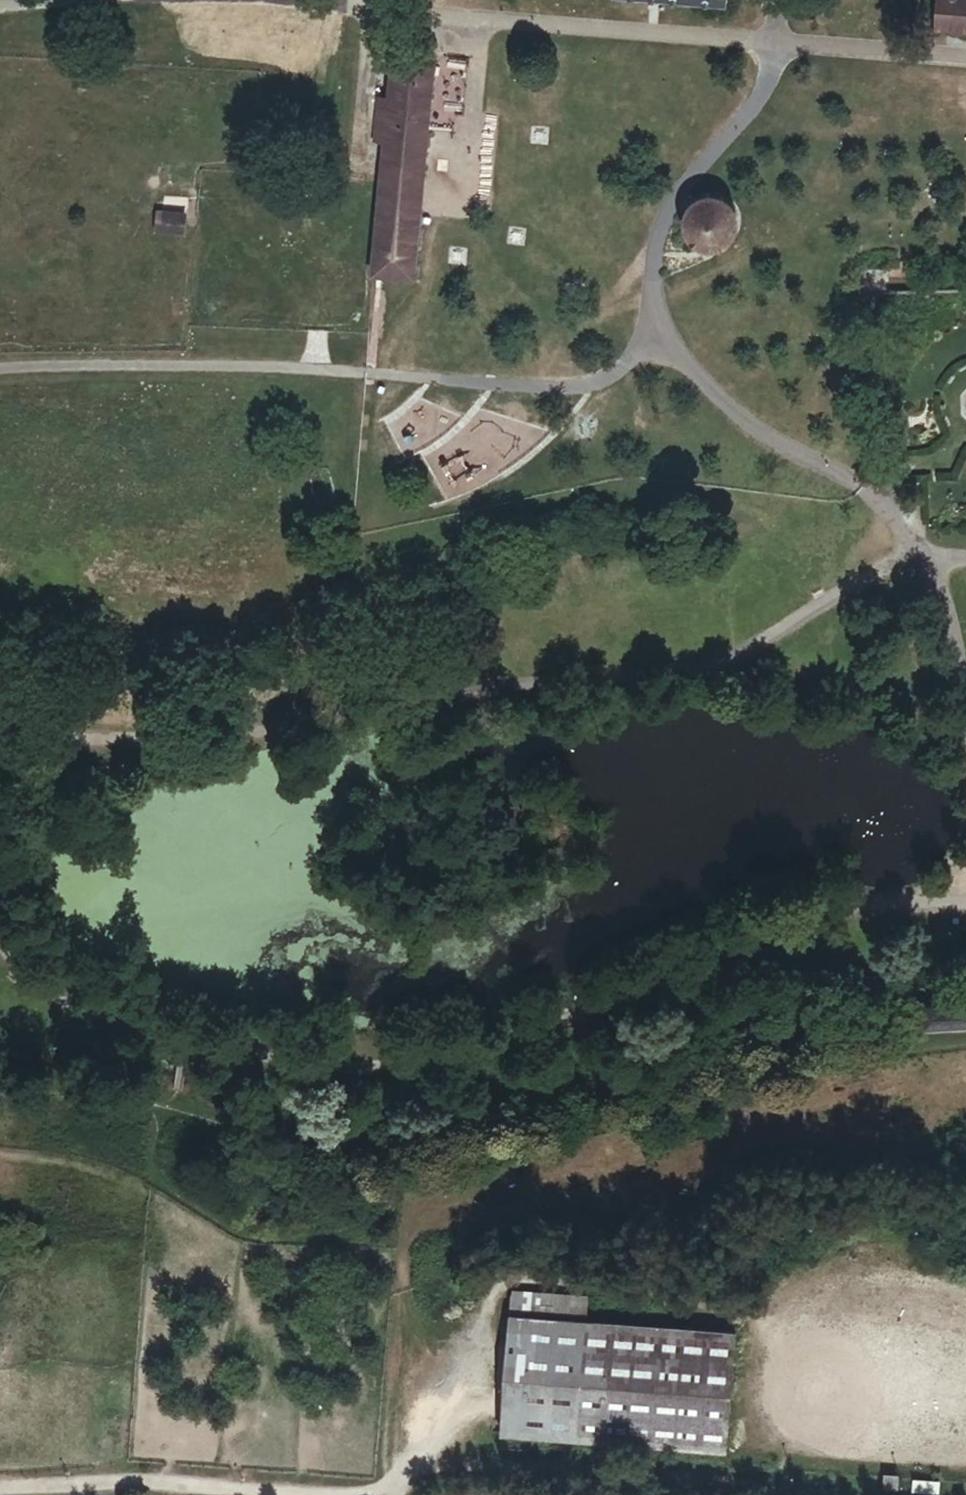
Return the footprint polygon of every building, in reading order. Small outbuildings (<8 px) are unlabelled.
[(726,9),(727,0),(617,0),(726,9)] [(965,30),(965,0),(935,0),(933,28),(965,30)] [(397,58),(386,57),(382,102),(380,123),(428,127),(433,61),(397,58)] [(380,123),(382,102),(372,101),(369,143),(379,144),(380,123)] [(421,216),(428,127),(380,123),(379,144),(376,180),(368,276),(373,277),(416,280),(421,216)] [(704,191),(701,192),(698,194),(694,196),(692,198),(690,200),(688,202),(686,206),(685,208),(684,212),(683,214),(683,215),(683,218),(683,221),(684,225),(685,227),(686,231),(688,234),(691,237),(692,238),(695,240),(700,243),(703,244),(705,245),(708,245),(710,245),(711,245),(713,245),(717,244),(720,243),(723,242),(725,241),(730,237),(731,235),(733,233),(734,231),(735,229),(737,226),(737,222),(738,219),(737,214),(737,212),(736,209),(734,205),(732,202),(730,199),(728,197),(726,195),(721,193),(718,192),(714,191),(711,191),(708,191),(704,191)] [(919,1010),(920,1034),(965,1032),(965,1008),(919,1010)] [(514,1322),(585,1329),(588,1306),(517,1299),(514,1322)] [(737,1343),(585,1329),(514,1322),(503,1440),(726,1462),(737,1343)]
